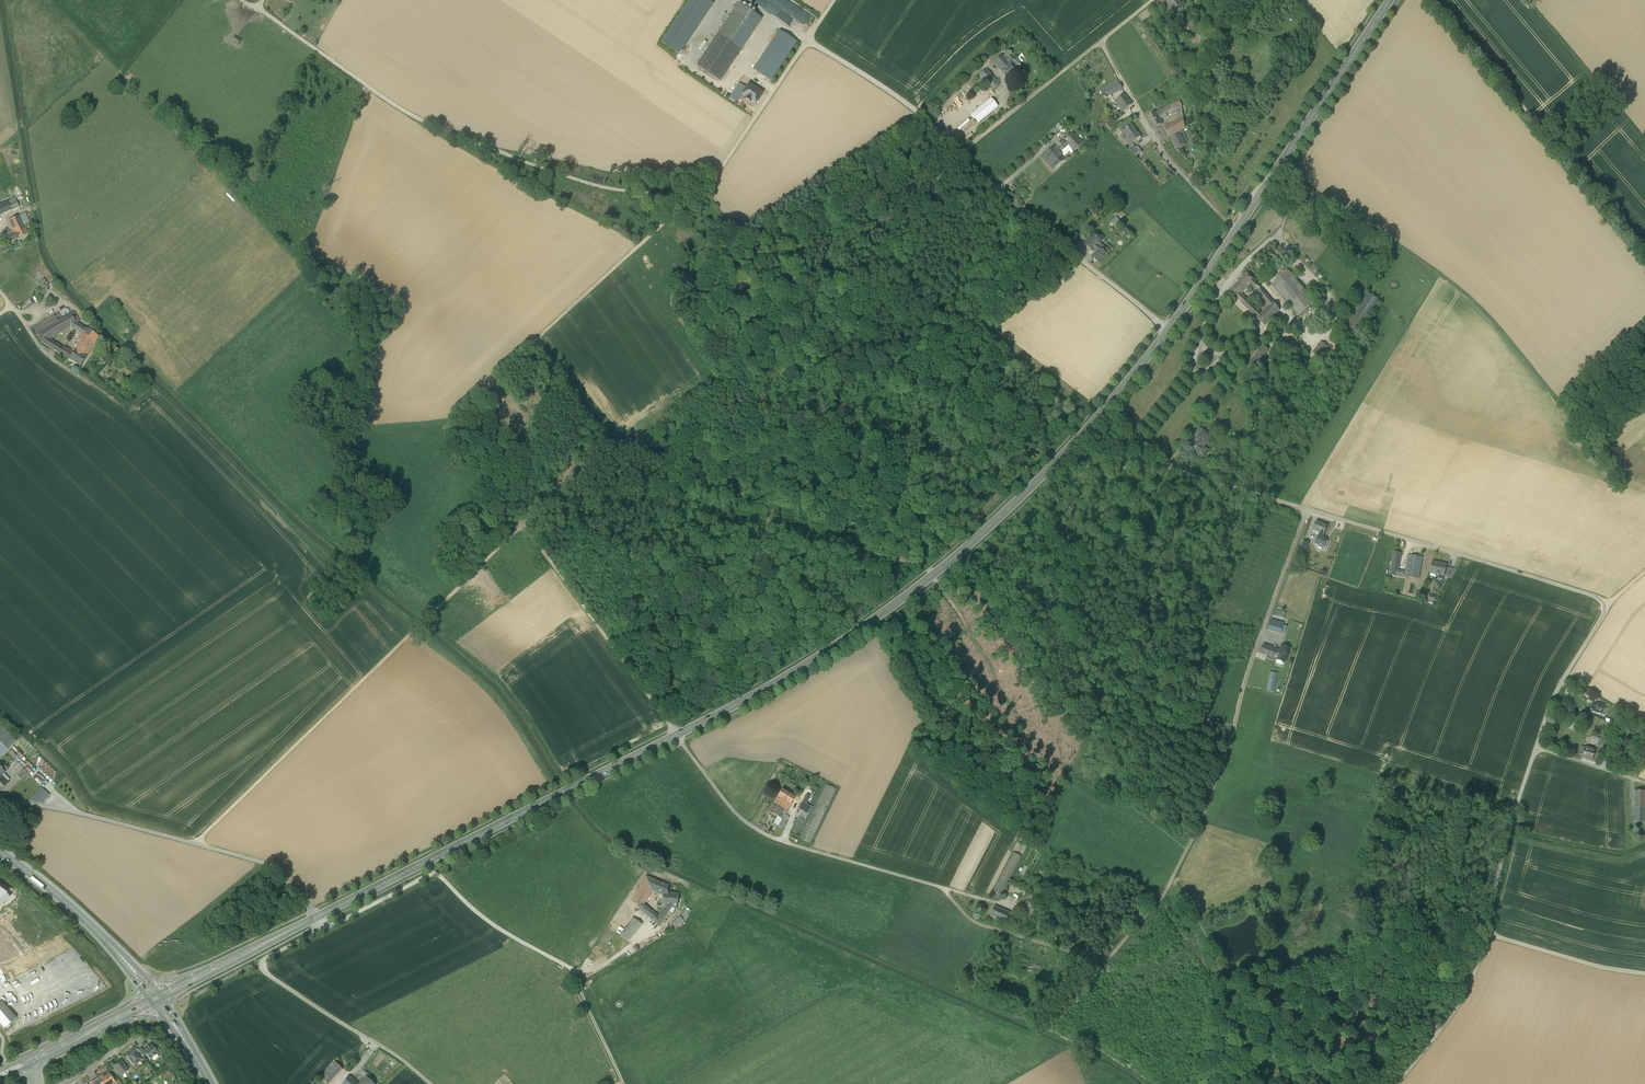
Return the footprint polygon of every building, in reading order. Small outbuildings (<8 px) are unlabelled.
[(680,54),(713,4),(707,0),(690,0),(662,42),(680,54)] [(1169,17),(1185,8),(1184,6),(1183,7),(1179,0),(1166,0),(1168,3),(1162,6),(1169,17)] [(697,66),(720,81),(762,19),(738,4),(697,66)] [(1225,7),(1217,9),(1219,16),(1227,13),(1225,7)] [(1186,25),(1189,31),(1195,27),(1191,22),(1186,25)] [(1177,30),(1180,36),(1186,33),(1183,27),(1177,30)] [(779,31),(779,32),(777,34),(753,70),(771,82),(797,43),(779,31)] [(1010,65),(1014,61),(1006,53),(1002,57),(1010,65)] [(1002,72),(1010,65),(1002,57),(1002,56),(994,63),(1002,72)] [(1010,65),(1002,72),(1008,79),(1020,68),(1020,67),(1014,61),(1010,65)] [(999,84),(986,70),(979,76),(992,91),(999,84)] [(1107,98),(1111,95),(1123,88),(1117,80),(1101,90),(1107,98)] [(745,88),(746,89),(741,97),(746,99),(745,101),(750,104),(751,103),(756,106),(763,94),(764,95),(765,93),(749,83),(748,84),(747,84),(745,88)] [(745,88),(739,84),(730,98),(737,103),(741,97),(746,89),(745,88)] [(972,97),(977,106),(990,98),(986,92),(983,94),(982,91),(972,97)] [(1119,107),(1116,101),(1111,95),(1107,98),(1115,110),(1117,112),(1121,109),(1119,107)] [(1125,95),(1116,101),(1119,107),(1121,109),(1123,112),(1132,105),(1125,95)] [(963,102),(959,104),(961,106),(970,99),(967,96),(961,100),(963,102)] [(971,115),(978,123),(997,107),(991,99),(971,115)] [(1180,102),(1156,113),(1158,117),(1166,114),(1175,109),(1181,106),(1180,102)] [(1183,118),(1181,106),(1175,109),(1180,120),(1183,118)] [(1156,113),(1147,118),(1153,129),(1162,124),(1160,120),(1158,117),(1156,113)] [(970,116),(957,125),(959,128),(966,123),(967,125),(973,121),(970,116)] [(1183,118),(1180,120),(1162,130),(1167,139),(1173,136),(1182,130),(1184,129),(1183,118)] [(1066,119),(1050,130),(1053,134),(1069,123),(1066,119)] [(1139,135),(1130,122),(1120,129),(1123,133),(1131,144),(1136,140),(1135,138),(1139,135)] [(1180,135),(1184,133),(1182,130),(1173,136),(1174,138),(1180,135)] [(1072,133),(1063,141),(1066,145),(1070,150),(1073,152),(1082,144),(1072,133)] [(1131,144),(1123,133),(1121,134),(1129,145),(1131,144)] [(1180,135),(1185,145),(1189,143),(1184,134),(1184,133),(1180,135)] [(1175,147),(1176,150),(1185,145),(1180,135),(1174,138),(1174,139),(1172,140),(1175,147)] [(1066,145),(1063,141),(1055,148),(1059,154),(1061,151),(1062,148),(1063,147),(1066,145)] [(1139,151),(1134,146),(1129,150),(1137,158),(1142,153),(1140,150),(1139,151)] [(1059,154),(1055,148),(1043,158),(1053,170),(1064,160),(1065,159),(1062,157),(1059,154)] [(1070,150),(1062,157),(1065,159),(1064,160),(1065,160),(1073,152),(1070,150)] [(4,222),(1,216),(13,211),(23,206),(19,196),(0,205),(0,224),(4,222)] [(22,216),(12,221),(16,229),(9,232),(13,240),(30,232),(22,216)] [(1117,216),(1112,221),(1115,225),(1121,220),(1117,216)] [(1101,242),(1092,235),(1084,244),(1093,251),(1095,249),(1099,244),(1101,242)] [(1101,250),(1107,255),(1109,252),(1103,247),(1101,250)] [(1092,258),(1100,264),(1107,255),(1101,250),(1099,249),(1097,251),(1092,258)] [(1287,269),(1270,282),(1298,316),(1315,302),(1287,269)] [(1246,273),(1234,287),(1241,294),(1251,285),(1254,288),(1258,285),(1246,273)] [(1261,314),(1241,294),(1234,287),(1229,291),(1257,318),(1261,314)] [(1268,307),(1272,302),(1262,290),(1258,294),(1268,307)] [(1367,293),(1345,325),(1359,334),(1380,302),(1367,293)] [(1268,307),(1261,314),(1257,318),(1265,326),(1280,311),(1272,302),(1268,307)] [(57,315),(36,327),(49,344),(69,357),(74,349),(64,343),(56,337),(74,327),(85,333),(77,345),(91,355),(102,335),(80,320),(76,312),(61,320),(57,315)] [(1321,342),(1313,353),(1320,358),(1328,347),(1321,342)] [(74,349),(69,357),(83,367),(91,355),(77,345),(74,349)] [(1268,350),(1263,346),(1256,356),(1262,360),(1263,359),(1263,360),(1266,356),(1264,355),(1268,350)] [(1262,360),(1256,356),(1253,360),(1252,361),(1249,364),(1255,368),(1259,362),(1260,363),(1262,360)] [(1330,366),(1327,365),(1320,374),(1319,373),(1315,377),(1319,380),(1330,366)] [(1203,457),(1208,450),(1203,447),(1209,440),(1205,437),(1207,434),(1203,431),(1198,437),(1193,444),(1196,447),(1194,450),(1203,457)] [(1207,434),(1205,437),(1209,440),(1210,441),(1213,436),(1211,435),(1212,434),(1211,433),(1210,434),(1208,433),(1207,434)] [(1324,535),(1328,526),(1316,522),(1313,531),(1319,533),(1324,535)] [(1323,538),(1324,535),(1319,533),(1318,536),(1315,544),(1324,548),(1326,543),(1327,541),(1327,539),(1323,538)] [(1300,549),(1306,551),(1309,543),(1303,541),(1300,549)] [(1398,577),(1398,572),(1399,569),(1398,569),(1400,554),(1394,553),(1390,575),(1398,577)] [(1422,558),(1408,556),(1405,574),(1405,578),(1419,580),(1422,558)] [(1447,565),(1432,562),(1430,573),(1444,576),(1447,565)] [(1456,570),(1448,568),(1446,577),(1451,579),(1456,570)] [(1429,594),(1426,593),(1425,600),(1434,602),(1436,597),(1429,595),(1429,594)] [(1268,630),(1281,634),(1284,623),(1271,620),(1268,630)] [(1280,651),(1263,644),(1260,653),(1277,659),(1280,651)] [(1282,646),(1280,651),(1277,659),(1285,663),(1290,649),(1282,646)] [(1274,692),(1278,673),(1271,672),(1267,690),(1274,692)] [(1604,708),(1605,706),(1596,703),(1592,711),(1601,715),(1604,708)] [(16,742),(0,726),(0,758),(16,742)] [(1590,744),(1597,746),(1599,739),(1592,737),(1590,744)] [(1596,750),(1585,747),(1582,758),(1592,761),(1596,750)] [(18,763),(11,769),(20,779),(27,773),(18,763)] [(0,778),(0,791),(8,783),(7,782),(1,776),(0,778)] [(825,784),(799,839),(810,845),(837,790),(825,784)] [(41,788),(29,801),(42,803),(49,796),(41,788)] [(794,798),(782,790),(778,797),(791,804),(794,798)] [(1634,808),(1644,808),(1644,800),(1644,791),(1635,791),(1634,808)] [(810,796),(806,804),(809,805),(814,796),(811,794),(810,796)] [(791,804),(778,797),(774,804),(786,811),(791,804)] [(806,804),(803,802),(799,810),(802,811),(809,815),(812,807),(809,805),(806,804)] [(786,811),(774,804),(769,812),(777,817),(773,823),(778,826),(782,820),(780,819),(783,815),(784,815),(787,812),(786,811)] [(1633,821),(1644,822),(1644,808),(1634,808),(1633,821)] [(802,811),(791,832),(798,836),(809,815),(802,811)] [(1013,853),(992,893),(1000,897),(1009,880),(1021,857),(1013,853)] [(646,876),(633,898),(632,901),(641,909),(644,905),(652,891),(657,881),(656,880),(647,876),(646,876)] [(669,886),(657,881),(652,891),(663,895),(664,892),(668,892),(669,887),(669,886)] [(670,892),(668,892),(664,892),(663,895),(661,906),(672,907),(675,907),(676,908),(679,894),(670,892)] [(684,894),(679,894),(676,908),(682,909),(684,894)] [(1038,907),(1030,902),(1023,914),(1030,918),(1031,919),(1038,907)] [(652,912),(644,905),(641,909),(648,916),(652,912)] [(672,907),(666,906),(666,907),(658,917),(656,915),(655,916),(654,916),(651,919),(659,926),(667,914),(672,907)] [(994,906),(990,917),(1001,921),(1003,917),(1000,916),(1000,915),(997,913),(999,908),(994,906)] [(1009,913),(999,908),(997,913),(1000,915),(1000,916),(1003,917),(1001,921),(1004,923),(1009,913)] [(1020,917),(1009,913),(1004,923),(1018,929),(1022,919),(1022,918),(1020,917)] [(1030,918),(1022,914),(1020,917),(1022,918),(1022,919),(1028,922),(1030,918)] [(680,917),(671,923),(675,928),(683,921),(680,917)] [(631,921),(624,930),(632,937),(640,928),(635,924),(631,921)] [(632,937),(624,930),(620,935),(628,942),(632,937)] [(150,1044),(148,1046),(148,1047),(143,1051),(146,1054),(150,1059),(158,1053),(154,1049),(150,1044)] [(163,1053),(157,1047),(154,1049),(158,1053),(160,1056),(163,1053)] [(135,1050),(128,1055),(134,1064),(142,1059),(135,1050)] [(120,1061),(113,1066),(121,1076),(128,1070),(120,1061)] [(343,1069),(335,1062),(331,1066),(338,1074),(343,1069)] [(338,1074),(331,1066),(322,1075),(330,1082),(338,1074)] [(97,1079),(100,1083),(113,1083),(115,1083),(108,1073),(103,1076),(102,1075),(97,1079)]
